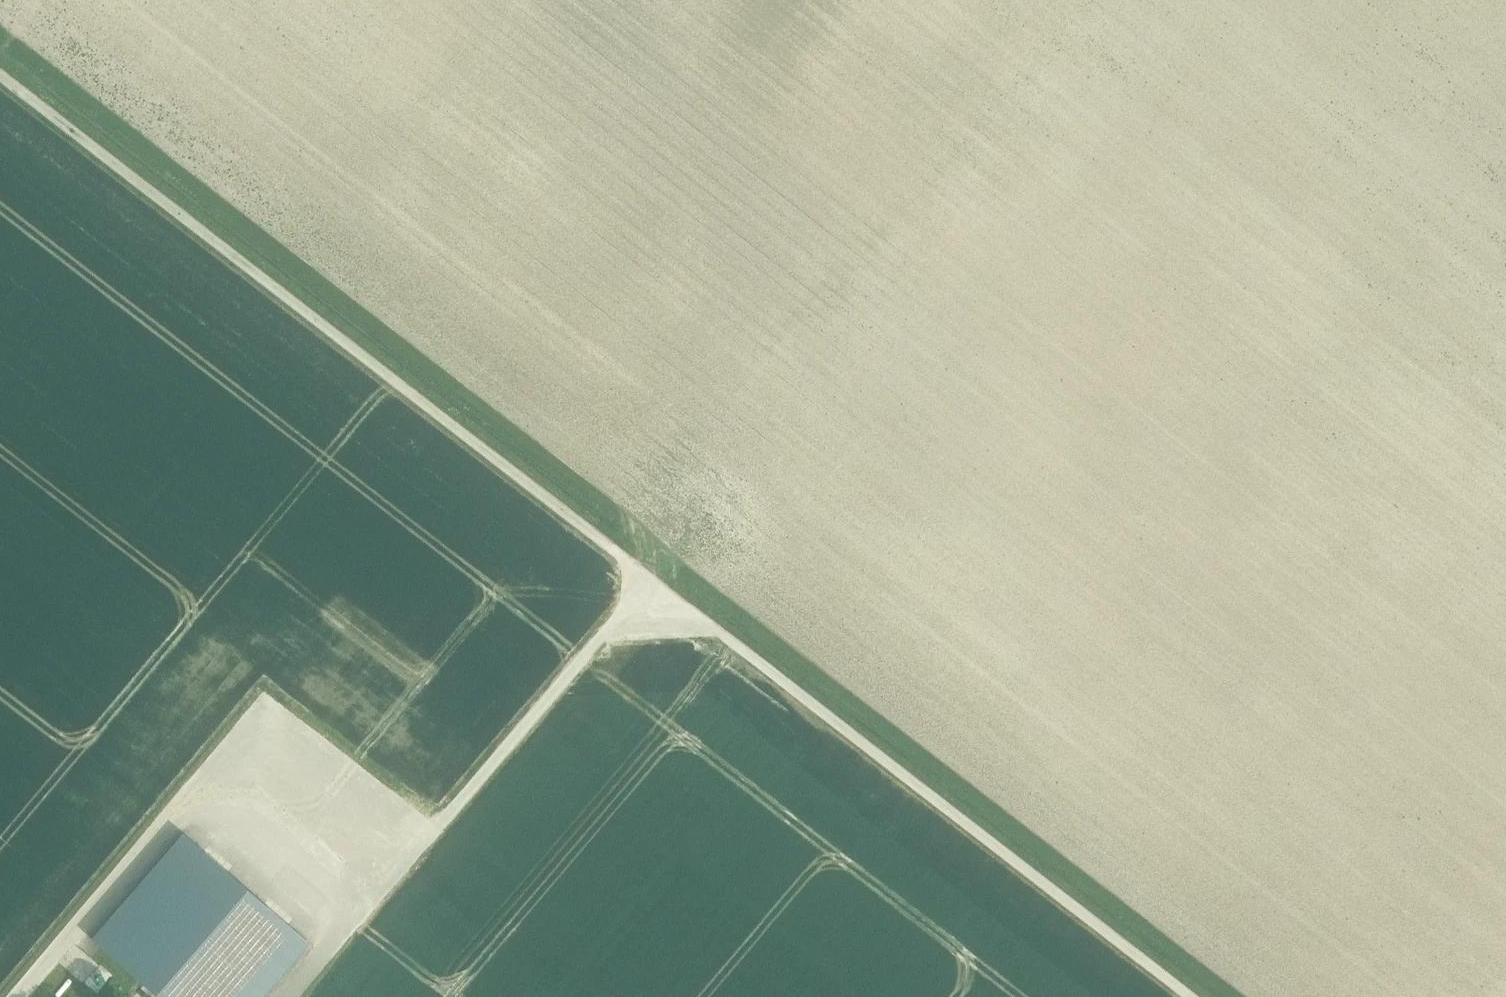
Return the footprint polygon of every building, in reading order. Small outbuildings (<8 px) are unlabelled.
[(306,940),(185,835),(93,941),(100,947),(158,996),(256,996),(306,940)]
